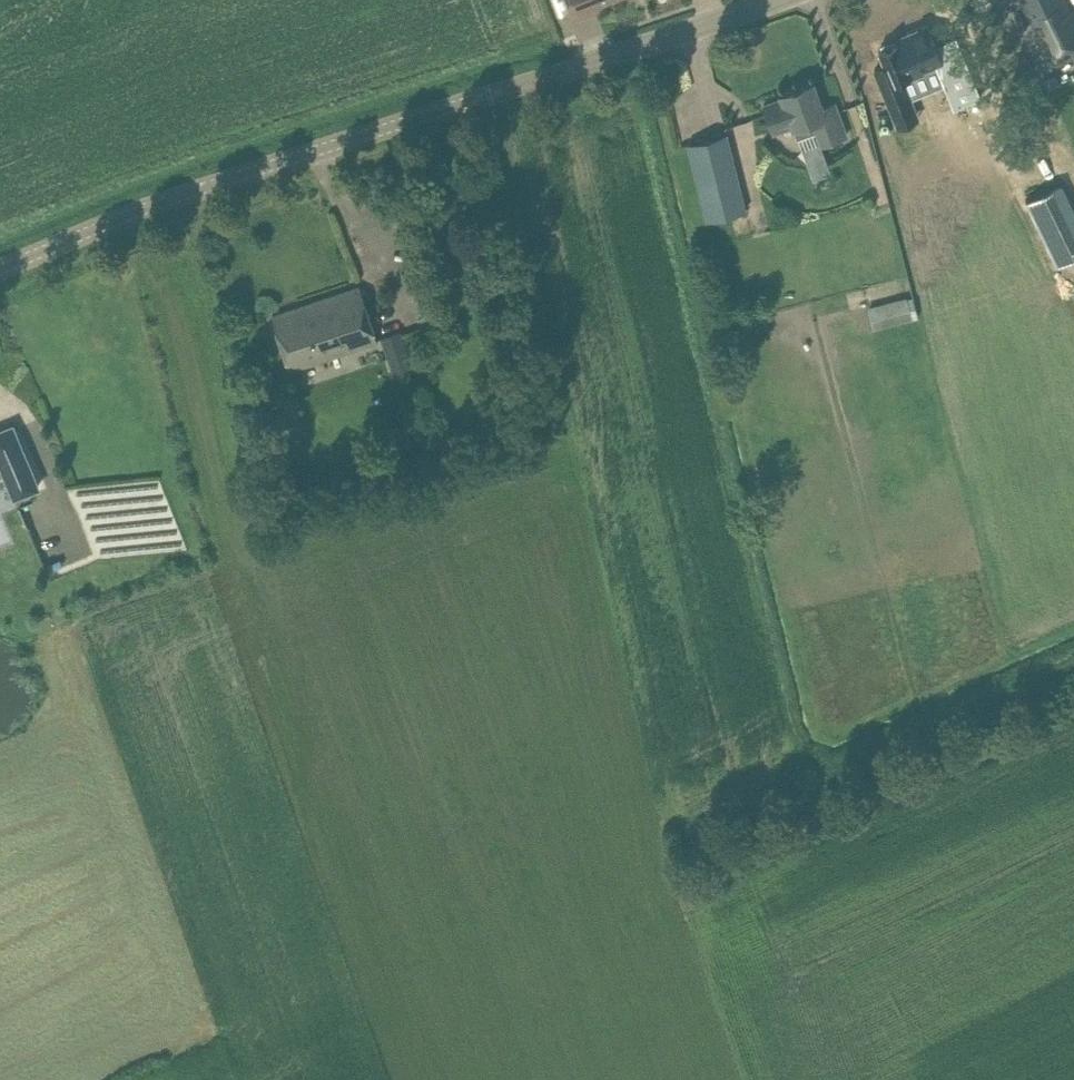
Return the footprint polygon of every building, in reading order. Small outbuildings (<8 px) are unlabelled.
[(581,14),(599,7),(597,3),(605,0),(576,0),(581,14)] [(1038,29),(1036,30),(1052,63),(1073,52),(1073,12),(1071,6),(1069,7),(1066,0),(1025,0),(1038,29)] [(871,66),(870,66),(893,122),(914,113),(908,97),(944,82),(953,107),(981,95),(957,36),(936,44),(925,19),(894,32),(895,34),(897,36),(892,38),(890,34),(876,40),(878,44),(874,46),(881,62),(871,66)] [(847,135),(842,121),(835,100),(822,105),(814,81),(782,92),(783,96),(764,103),(775,132),(792,126),(793,129),(795,128),(798,137),(816,130),(821,145),(847,135)] [(727,132),(689,142),(699,181),(708,219),(721,216),(732,213),(747,209),(737,172),(733,154),(727,132)] [(1070,197),(1063,181),(1053,185),(1026,199),(1058,265),(1073,257),(1073,204),(1070,197)] [(379,340),(361,285),(273,315),(291,369),(379,340)] [(867,305),(874,328),(912,317),(906,294),(867,305)] [(401,329),(387,334),(391,348),(405,343),(401,329)] [(17,495),(39,485),(14,424),(0,429),(0,456),(17,495)]
